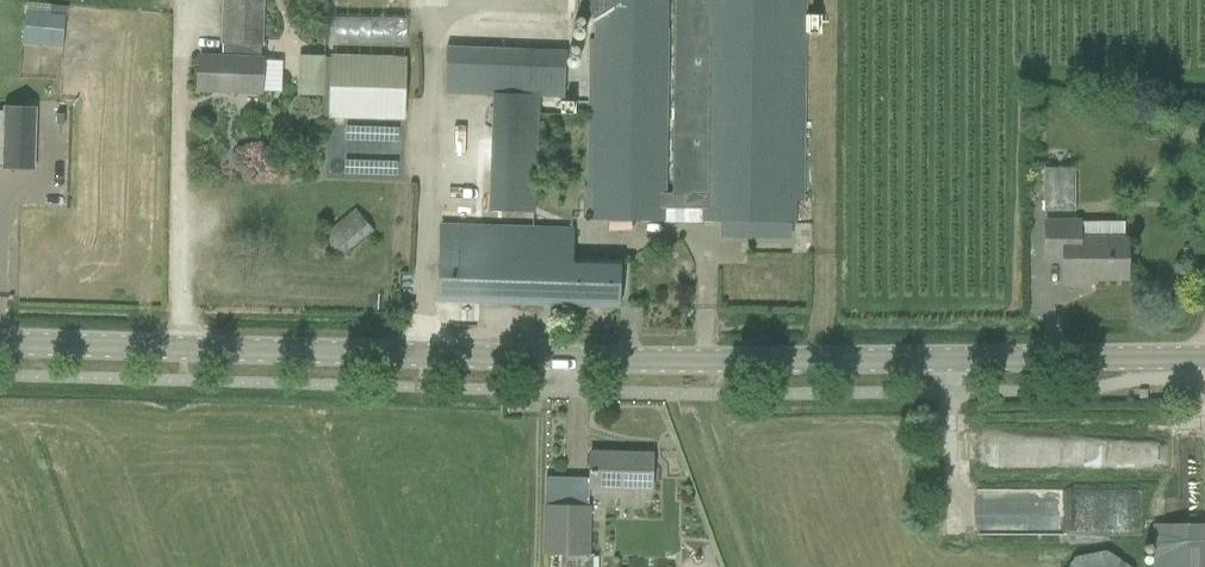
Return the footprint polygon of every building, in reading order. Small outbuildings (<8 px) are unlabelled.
[(260,66),(260,46),(263,46),(264,0),(227,0),(226,53),(200,53),(200,89),(260,90),(260,66)] [(586,219),(720,220),(720,236),(794,237),(794,221),(812,222),(812,200),(806,200),(808,0),(580,0),(579,34),(588,34),(586,219)] [(50,28),(51,17),(25,15),(25,27),(50,28)] [(354,36),(407,36),(407,17),(354,17),(354,36)] [(540,132),(541,107),(542,96),(566,97),(568,49),(449,45),(448,92),(496,94),(495,130),(540,132)] [(322,96),(324,56),(298,56),(297,95),(322,96)] [(331,119),(401,121),(406,121),(408,58),(332,56),(332,57),(326,57),(326,56),(324,56),(322,96),(322,115),(331,115),(331,119)] [(0,148),(0,166),(3,166),(4,168),(34,168),(36,109),(5,108),(5,111),(4,149),(0,148)] [(1045,206),(1077,205),(1076,166),(1044,167),(1045,206)] [(356,210),(343,221),(324,236),(339,254),(358,240),(372,229),(356,210)] [(1128,279),(1128,238),(1083,239),(1083,222),(1048,222),(1048,258),(1064,258),(1063,283),(1096,283),(1096,279),(1128,279)] [(438,302),(620,307),(620,305),(623,261),(575,260),(576,229),(440,225),(438,302)] [(652,490),(653,454),(591,452),(590,488),(652,490)] [(588,555),(590,507),(588,507),(589,478),(546,476),(545,505),(544,553),(588,555)] [(1204,544),(1204,523),(1153,524),(1153,544),(1157,544),(1157,566),(1204,566),(1204,544)]
